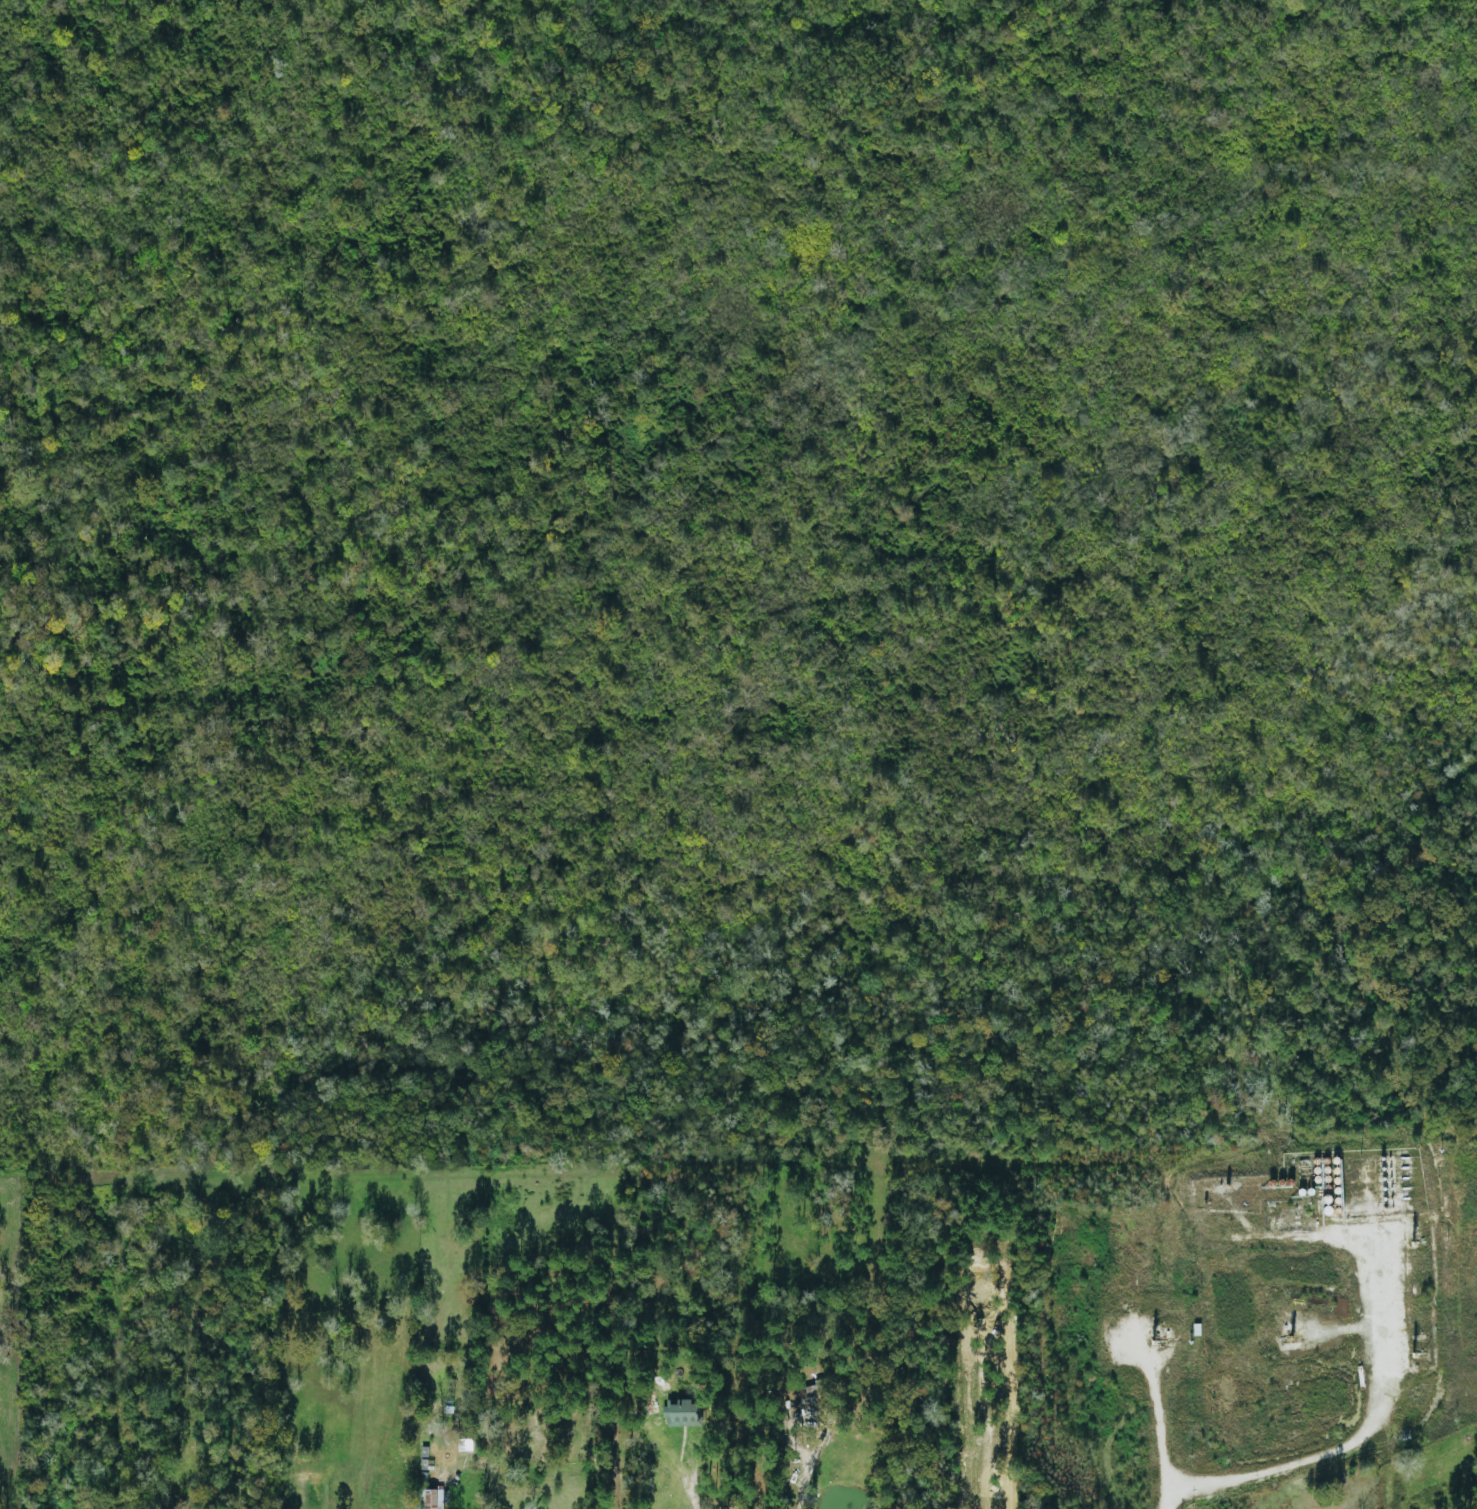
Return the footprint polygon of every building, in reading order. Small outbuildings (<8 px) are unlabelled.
[(701,1426),(701,1401),(665,1400),(665,1418),(668,1418),(668,1426),(701,1426)]
